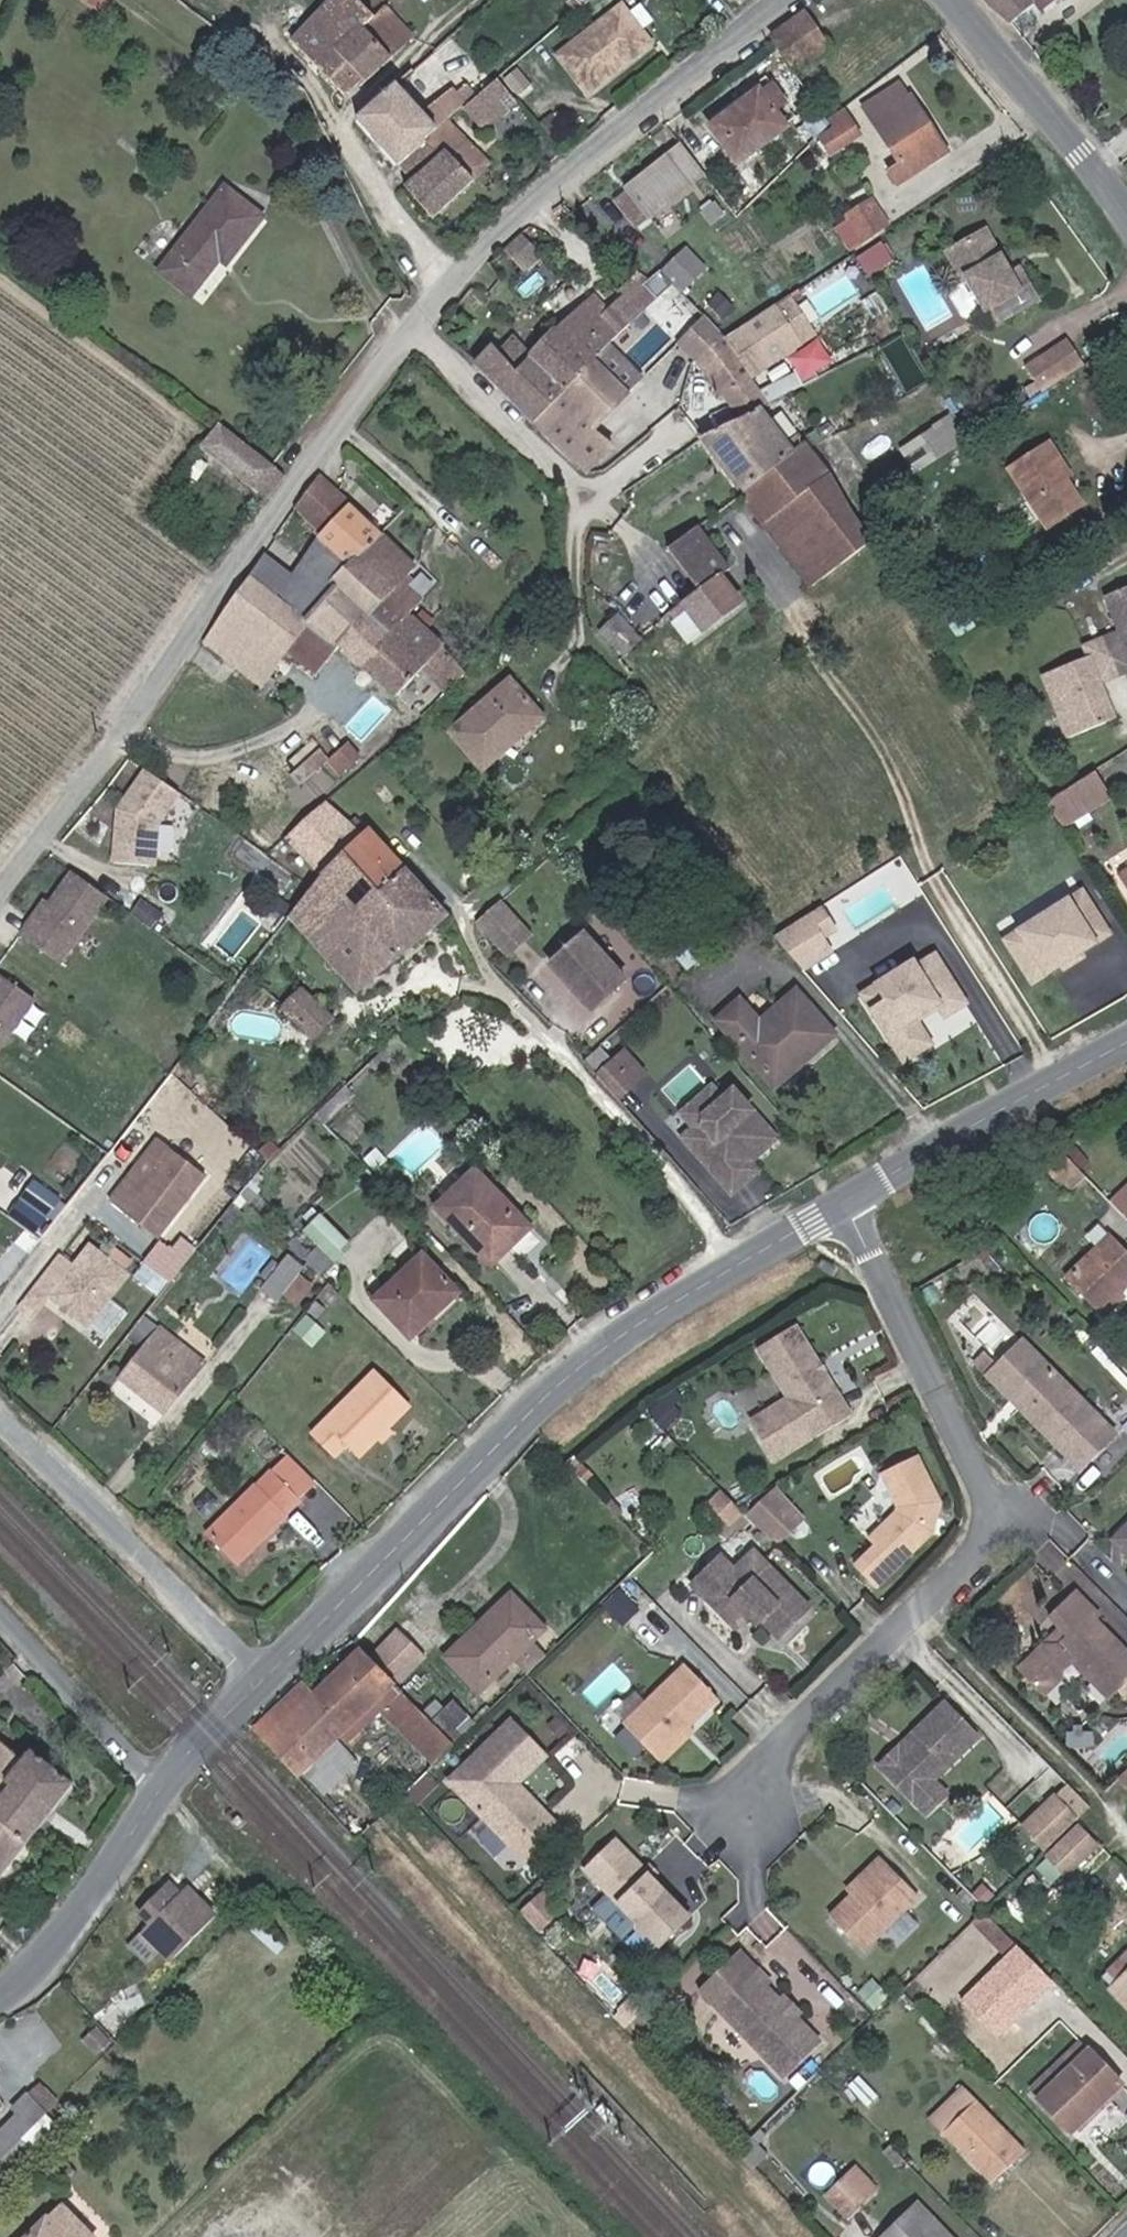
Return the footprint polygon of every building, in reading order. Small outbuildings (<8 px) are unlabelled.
[(344,98),(411,40),(383,12),(391,3),(388,0),(331,0),(292,43),(344,98)] [(838,34),(812,0),(780,25),(805,59),(838,34)] [(1014,15),(1032,0),(996,0),(1014,15)] [(622,2),(558,52),(588,91),(652,41),(622,2)] [(501,73),(469,98),(487,121),(520,95),(501,73)] [(920,90),(911,76),(879,98),(915,152),(904,160),(914,174),(962,141),(924,87),(920,90)] [(795,114),(767,77),(718,114),(746,151),(795,114)] [(427,137),(448,118),(466,100),(460,94),(431,119),(398,83),(360,115),(401,160),(427,137)] [(871,127),(857,106),(840,117),(827,125),(843,148),(871,127)] [(482,155),(448,118),(427,137),(441,152),(407,183),(436,216),(477,179),(468,167),(482,155)] [(715,164),(694,136),(627,185),(648,213),(715,164)] [(492,165),(482,155),(468,167),(477,179),(492,165)] [(271,205),(234,174),(197,224),(169,258),(199,283),(228,246),(235,251),(271,205)] [(878,230),(902,214),(885,190),(862,206),(878,230)] [(732,207),(725,198),(712,208),(718,217),(732,207)] [(552,241),(534,220),(515,238),(533,258),(552,241)] [(1000,252),(986,227),(980,230),(995,255),(1000,252)] [(902,247),(890,230),(881,235),(866,246),(878,264),(902,247)] [(1020,286),(1000,252),(995,255),(980,230),(948,248),(963,276),(968,276),(972,282),(955,292),(955,300),(965,317),(970,318),(991,306),(999,320),(1038,297),(1028,281),(1020,286)] [(706,269),(687,252),(676,262),(694,281),(706,269)] [(633,273),(630,277),(646,288),(648,285),(633,273)] [(656,298),(646,288),(630,277),(616,291),(622,297),(641,314),(656,298)] [(587,296),(555,331),(595,363),(610,348),(631,324),(613,307),(607,313),(587,296)] [(641,314),(622,297),(613,307),(631,324),(641,314)] [(748,375),(760,367),(811,333),(792,303),(753,329),(714,356),(735,384),(738,382),(748,375)] [(595,363),(555,331),(529,358),(515,374),(499,355),(492,347),(478,363),(540,422),(595,363)] [(1069,336),(1053,346),(1070,372),(1085,362),(1069,336)] [(529,358),(513,341),(499,355),(515,374),(529,358)] [(1070,372),(1053,346),(1027,363),(1043,389),(1070,372)] [(595,363),(540,422),(589,468),(615,442),(598,425),(630,393),(629,392),(642,377),(610,348),(595,363)] [(738,382),(755,406),(772,397),(779,393),(760,367),(748,375),(738,382)] [(755,482),(817,433),(808,421),(797,430),(772,397),(755,406),(714,429),(755,482)] [(962,408),(940,423),(953,446),(977,432),(962,408)] [(279,474),(218,427),(201,450),(263,496),(279,474)] [(838,458),(817,433),(755,482),(792,529),(824,578),(881,532),(865,508),(838,458)] [(1062,461),(1050,443),(1010,468),(1048,527),(1083,505),(1065,479),(1056,465),(1062,461)] [(1071,475),(1062,461),(1056,465),(1065,479),(1071,475)] [(325,535),(352,506),(321,478),(298,510),(325,535)] [(352,506),(325,535),(320,540),(322,542),(389,602),(370,623),(393,642),(413,620),(427,603),(412,590),(416,585),(410,580),(420,570),(352,506)] [(156,516),(150,513),(146,518),(152,522),(156,516)] [(715,582),(697,596),(720,625),(755,596),(735,570),(743,563),(709,521),(684,541),(715,582)] [(277,599),(312,628),(342,653),(370,623),(389,602),(322,542),(293,579),(277,599)] [(686,577),(662,552),(659,554),(681,582),(686,577)] [(293,579),(265,556),(250,577),(253,580),(277,599),(293,579)] [(1118,582),(1126,607),(1126,579),(1118,582)] [(312,628),(277,599),(253,580),(208,645),(267,690),(287,657),(312,628)] [(617,610),(600,630),(626,653),(644,633),(617,610)] [(649,621),(647,623),(654,630),(657,628),(660,624),(653,617),(649,621)] [(413,620),(393,642),(366,670),(399,699),(426,671),(451,694),(473,673),(413,620)] [(1098,633),(1101,642),(1053,660),(1078,724),(1125,704),(1113,670),(1126,664),(1126,622),(1098,633)] [(393,642),(370,623),(342,653),(366,670),(393,642)] [(287,657),(267,690),(263,696),(294,720),(320,679),(342,653),(312,628),(287,657)] [(554,706),(520,669),(463,720),(497,758),(554,706)] [(1118,781),(1101,755),(1054,785),(1070,810),(1118,781)] [(192,782),(158,759),(130,798),(123,850),(164,855),(170,815),(192,782)] [(390,879),(415,858),(377,817),(368,826),(332,795),(296,826),(335,864),(354,842),(390,879)] [(456,902),(415,858),(390,879),(354,842),(335,864),(300,903),(367,981),(456,902)] [(113,887),(79,863),(48,908),(42,904),(27,926),(68,953),(113,887)] [(543,922),(512,890),(491,912),(521,943),(543,922)] [(1087,892),(1024,932),(1034,947),(1021,956),(1037,981),(1066,963),(1084,951),(1113,932),(1087,892)] [(825,904),(812,912),(827,936),(840,928),(825,904)] [(794,915),(760,936),(790,970),(818,953),(809,939),(794,915)] [(633,968),(592,922),(558,953),(576,972),(579,969),(585,976),(582,979),(600,999),(633,968)] [(1024,932),(1011,940),(1021,956),(1034,947),(1024,932)] [(269,953),(263,948),(253,961),(259,966),(269,953)] [(1084,951),(1066,963),(1070,969),(1088,958),(1084,951)] [(914,964),(877,986),(888,1002),(873,1011),(902,1060),(929,1042),(914,1019),(937,1005),(945,1017),(966,1004),(936,956),(916,968),(914,964)] [(2,965),(0,968),(0,1048),(41,995),(2,965)] [(345,1010),(318,984),(299,1003),(325,1030),(345,1010)] [(877,986),(863,995),(873,1011),(888,1002),(877,986)] [(834,1033),(798,990),(759,1024),(740,1002),(722,1018),(775,1082),(834,1033)] [(645,1071),(627,1050),(615,1061),(634,1082),(645,1071)] [(634,1082),(615,1061),(598,1075),(617,1096),(634,1082)] [(718,1095),(707,1084),(677,1110),(689,1122),(677,1132),(682,1137),(701,1120),(700,1110),(718,1095)] [(771,1134),(728,1086),(718,1095),(700,1110),(701,1120),(682,1137),(727,1188),(744,1173),(732,1160),(736,1156),(741,1161),(745,1157),(771,1134)] [(169,1145),(157,1136),(106,1196),(118,1206),(169,1145)] [(155,1237),(206,1176),(169,1145),(118,1206),(155,1237)] [(1093,1177),(1064,1149),(1045,1166),(1075,1195),(1093,1177)] [(741,1161),(736,1156),(732,1160),(744,1173),(752,1165),(745,1157),(741,1161)] [(538,1214),(498,1172),(459,1210),(499,1252),(538,1214)] [(34,1175),(14,1205),(45,1226),(66,1196),(34,1175)] [(1119,1203),(1126,1211),(1126,1194),(1119,1203)] [(303,1228),(333,1258),(350,1240),(320,1211),(303,1228)] [(182,1269),(200,1247),(179,1230),(160,1250),(182,1269)] [(1118,1233),(1075,1277),(1107,1312),(1126,1292),(1126,1242),(1118,1233)] [(314,1255),(299,1243),(274,1273),(289,1286),(314,1255)] [(465,1280),(431,1247),(384,1292),(422,1329),(435,1316),(432,1313),(465,1280)] [(88,1248),(72,1268),(58,1257),(34,1287),(16,1308),(30,1319),(48,1298),(84,1328),(125,1278),(122,1275),(105,1261),(88,1248)] [(130,1264),(113,1250),(105,1261),(122,1275),(130,1264)] [(157,1300),(182,1269),(160,1250),(134,1282),(157,1300)] [(161,1329),(143,1313),(124,1335),(143,1351),(161,1329)] [(175,1341),(161,1329),(143,1351),(119,1379),(161,1414),(188,1382),(160,1359),(175,1341)] [(856,1415),(803,1329),(765,1352),(819,1438),(856,1415)] [(203,1365),(175,1341),(160,1359),(188,1382),(203,1365)] [(1116,1422),(1109,1429),(1097,1417),(1104,1410),(1033,1341),(1000,1375),(1025,1401),(1031,1394),(1045,1407),(1052,1400),(1066,1414),(1059,1421),(1075,1438),(1069,1444),(1093,1467),(1126,1433),(1116,1422)] [(350,1444),(361,1455),(413,1406),(381,1371),(318,1434),(338,1455),(350,1444)] [(1059,1421),(1066,1414),(1052,1400),(1045,1407),(1031,1394),(1025,1401),(1069,1444),(1075,1438),(1059,1421)] [(1116,1422),(1104,1410),(1097,1417),(1109,1429),(1116,1422)] [(294,1457),(274,1476),(301,1503),(321,1484),(294,1457)] [(877,1588),(934,1534),(936,1525),(931,1518),(934,1508),(942,1504),(919,1457),(885,1474),(901,1508),(900,1514),(871,1541),(877,1547),(857,1567),(877,1588)] [(274,1476),(272,1474),(209,1537),(241,1568),(303,1505),(301,1503),(274,1476)] [(758,1497),(749,1482),(732,1492),(741,1507),(758,1497)] [(805,1521),(774,1489),(747,1515),(778,1547),(805,1521)] [(742,1511),(724,1493),(711,1506),(728,1524),(742,1511)] [(936,1525),(942,1504),(934,1508),(931,1518),(936,1525)] [(1119,1533),(1119,1551),(1126,1559),(1126,1525),(1119,1533)] [(813,1609),(758,1553),(739,1572),(725,1558),(697,1586),(740,1629),(753,1616),(757,1612),(766,1621),(784,1638),(813,1609)] [(643,1604),(624,1585),(609,1599),(628,1619),(643,1604)] [(1098,1620),(1102,1617),(1077,1592),(1052,1617),(1063,1629),(1070,1636),(1060,1646),(1046,1646),(1022,1671),(1047,1696),(1065,1679),(1065,1669),(1074,1660),(1092,1678),(1113,1699),(1126,1685),(1126,1649),(1098,1620)] [(520,1602),(513,1594),(487,1619),(494,1626),(520,1602)] [(448,1656),(472,1681),(520,1636),(537,1620),(520,1602),(494,1626),(487,1619),(448,1656)] [(766,1621),(757,1612),(753,1616),(761,1625),(766,1621)] [(400,1684),(429,1655),(399,1624),(369,1654),(400,1684)] [(1060,1646),(1070,1636),(1063,1629),(1046,1646),(1060,1646)] [(386,1698),(400,1684),(368,1652),(354,1666),(386,1698)] [(354,1666),(322,1697),(353,1730),(386,1698),(354,1666)] [(691,1727),(720,1700),(686,1666),(626,1725),(659,1759),(691,1727)] [(306,1775),(310,1771),(353,1730),(322,1697),(310,1684),(265,1727),(264,1728),(306,1775)] [(388,1712),(407,1693),(400,1684),(386,1698),(353,1730),(358,1734),(362,1738),(388,1712)] [(407,1693),(388,1712),(433,1758),(452,1737),(441,1727),(427,1713),(407,1693)] [(938,1779),(983,1736),(950,1702),(921,1731),(923,1733),(914,1741),(916,1744),(890,1769),(918,1798),(938,1779)] [(448,1721),(434,1706),(427,1713),(441,1727),(448,1721)] [(3,1722),(0,1726),(0,1738),(28,1759),(34,1751),(36,1748),(3,1722)] [(562,1829),(523,1788),(552,1760),(517,1724),(454,1783),(528,1861),(562,1829)] [(663,1764),(696,1732),(691,1727),(659,1759),(663,1764)] [(890,1769),(916,1744),(914,1741),(923,1733),(921,1731),(886,1764),(890,1769)] [(30,1843),(75,1785),(34,1751),(28,1759),(0,1738),(0,1821),(30,1843)] [(931,1812),(951,1793),(938,1779),(918,1798),(931,1812)] [(1051,1849),(1082,1820),(1059,1797),(1029,1827),(1051,1849)] [(30,1843),(0,1821),(0,1882),(30,1843)] [(1086,1860),(1102,1845),(1083,1825),(1067,1840),(1086,1860)] [(678,1895),(621,1839),(590,1870),(648,1926),(678,1895)] [(1086,1860),(1067,1840),(1051,1856),(1071,1876),(1086,1860)] [(866,1949),(922,1895),(884,1857),(871,1870),(876,1874),(855,1894),(833,1916),(866,1949)] [(855,1894),(876,1874),(871,1870),(851,1890),(855,1894)] [(178,1960),(221,1916),(197,1891),(190,1899),(185,1894),(173,1882),(145,1912),(157,1923),(148,1932),(178,1960)] [(190,1899),(197,1891),(192,1887),(185,1894),(190,1899)] [(626,1925),(595,1895),(580,1910),(611,1941),(626,1925)] [(533,1926),(541,1917),(533,1909),(524,1917),(533,1926)] [(29,1931),(17,1921),(8,1931),(19,1941),(29,1931)] [(744,1968),(729,1953),(719,1962),(734,1978),(744,1968)] [(1116,1967),(1126,1978),(1126,1956),(1116,1967)] [(704,2006),(734,1978),(719,1962),(689,1991),(704,2006)] [(782,2002),(769,1988),(774,1984),(760,1969),(719,2007),(787,2078),(822,2044),(801,2022),(782,2002)] [(1118,1987),(1126,1997),(1126,1978),(1118,1987)] [(806,2017),(787,1997),(782,2002),(801,2022),(806,2017)] [(627,2027),(638,2017),(631,2010),(620,2020),(627,2027)] [(1126,2082),(1093,2049),(1044,2096),(1076,2130),(1126,2082)] [(48,2110),(26,2092),(12,2106),(18,2111),(0,2128),(0,2159),(48,2110)] [(1001,2150),(951,2099),(917,2134),(966,2184),(1001,2150)] [(869,2196),(848,2175),(832,2190),(853,2212),(869,2196)] [(923,2201),(885,2236),(958,2236),(923,2201)] [(50,2218),(31,2236),(70,2236),(50,2218)]
